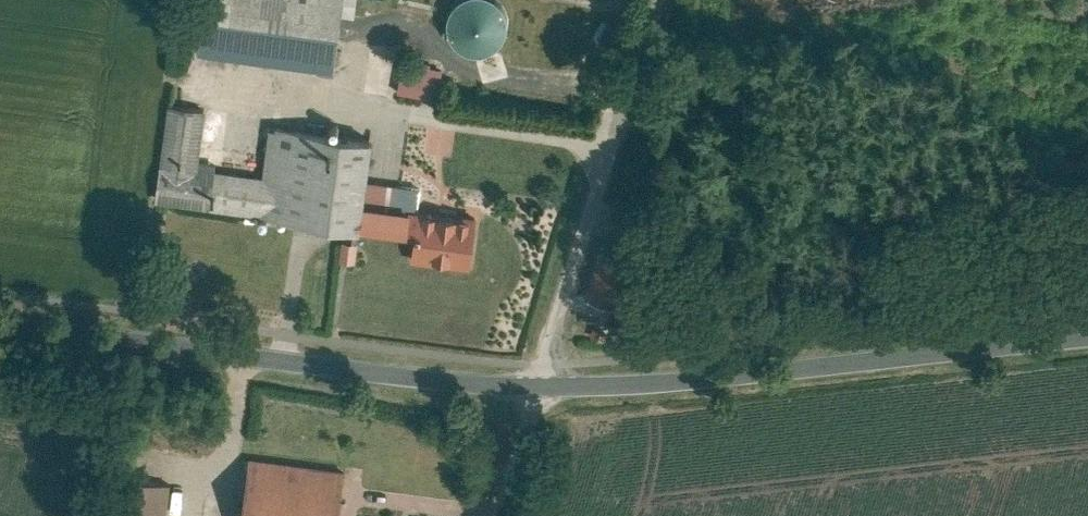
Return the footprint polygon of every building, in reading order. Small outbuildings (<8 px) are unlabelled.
[(201,47),(340,67),(349,0),(207,0),(201,47)] [(499,0),(444,0),(443,45),(498,46),(499,0)] [(406,52),(400,94),(430,99),(436,57),(406,52)] [(211,106),(171,100),(158,197),(416,233),(413,259),(474,267),(481,214),(424,206),(427,183),(372,176),(378,135),(274,121),(266,173),(203,164),(211,106)] [(342,258),(358,261),(362,241),(346,238),(342,258)] [(246,515),(340,515),(347,466),(253,455),(246,515)] [(115,515),(169,515),(173,479),(119,474),(115,515)]
